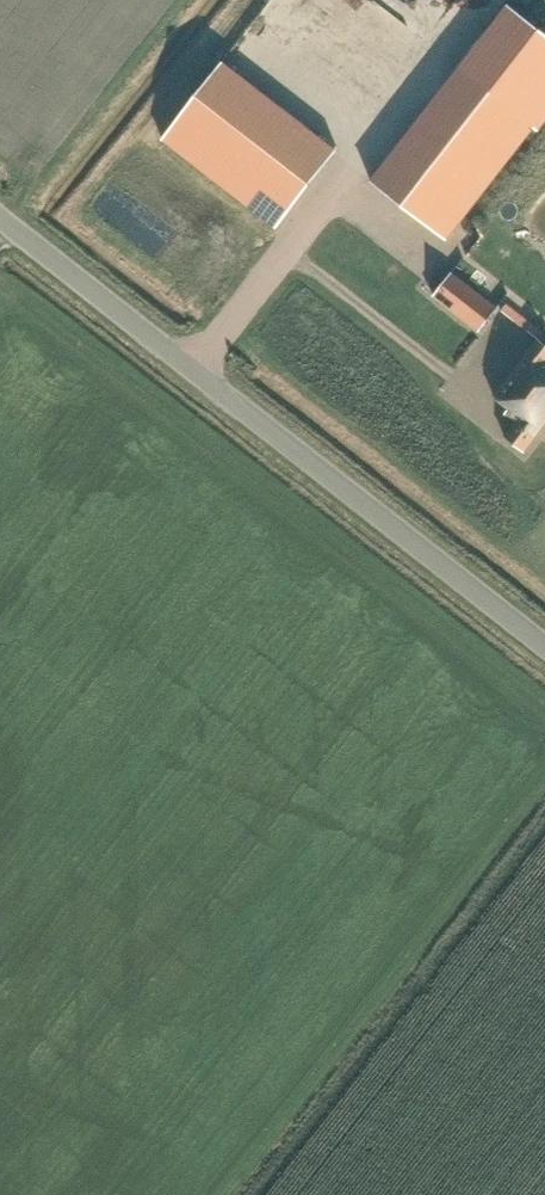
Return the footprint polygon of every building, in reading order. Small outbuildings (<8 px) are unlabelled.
[(276,228),(335,153),(222,64),(164,140),(276,228)] [(373,182),(448,241),(536,128),(461,69),(373,182)] [(452,274),(434,297),(479,332),(497,310),(452,274)] [(524,452),(544,425),(544,344),(539,339),(495,397),(510,408),(506,413),(517,422),(506,437),(524,452)]
